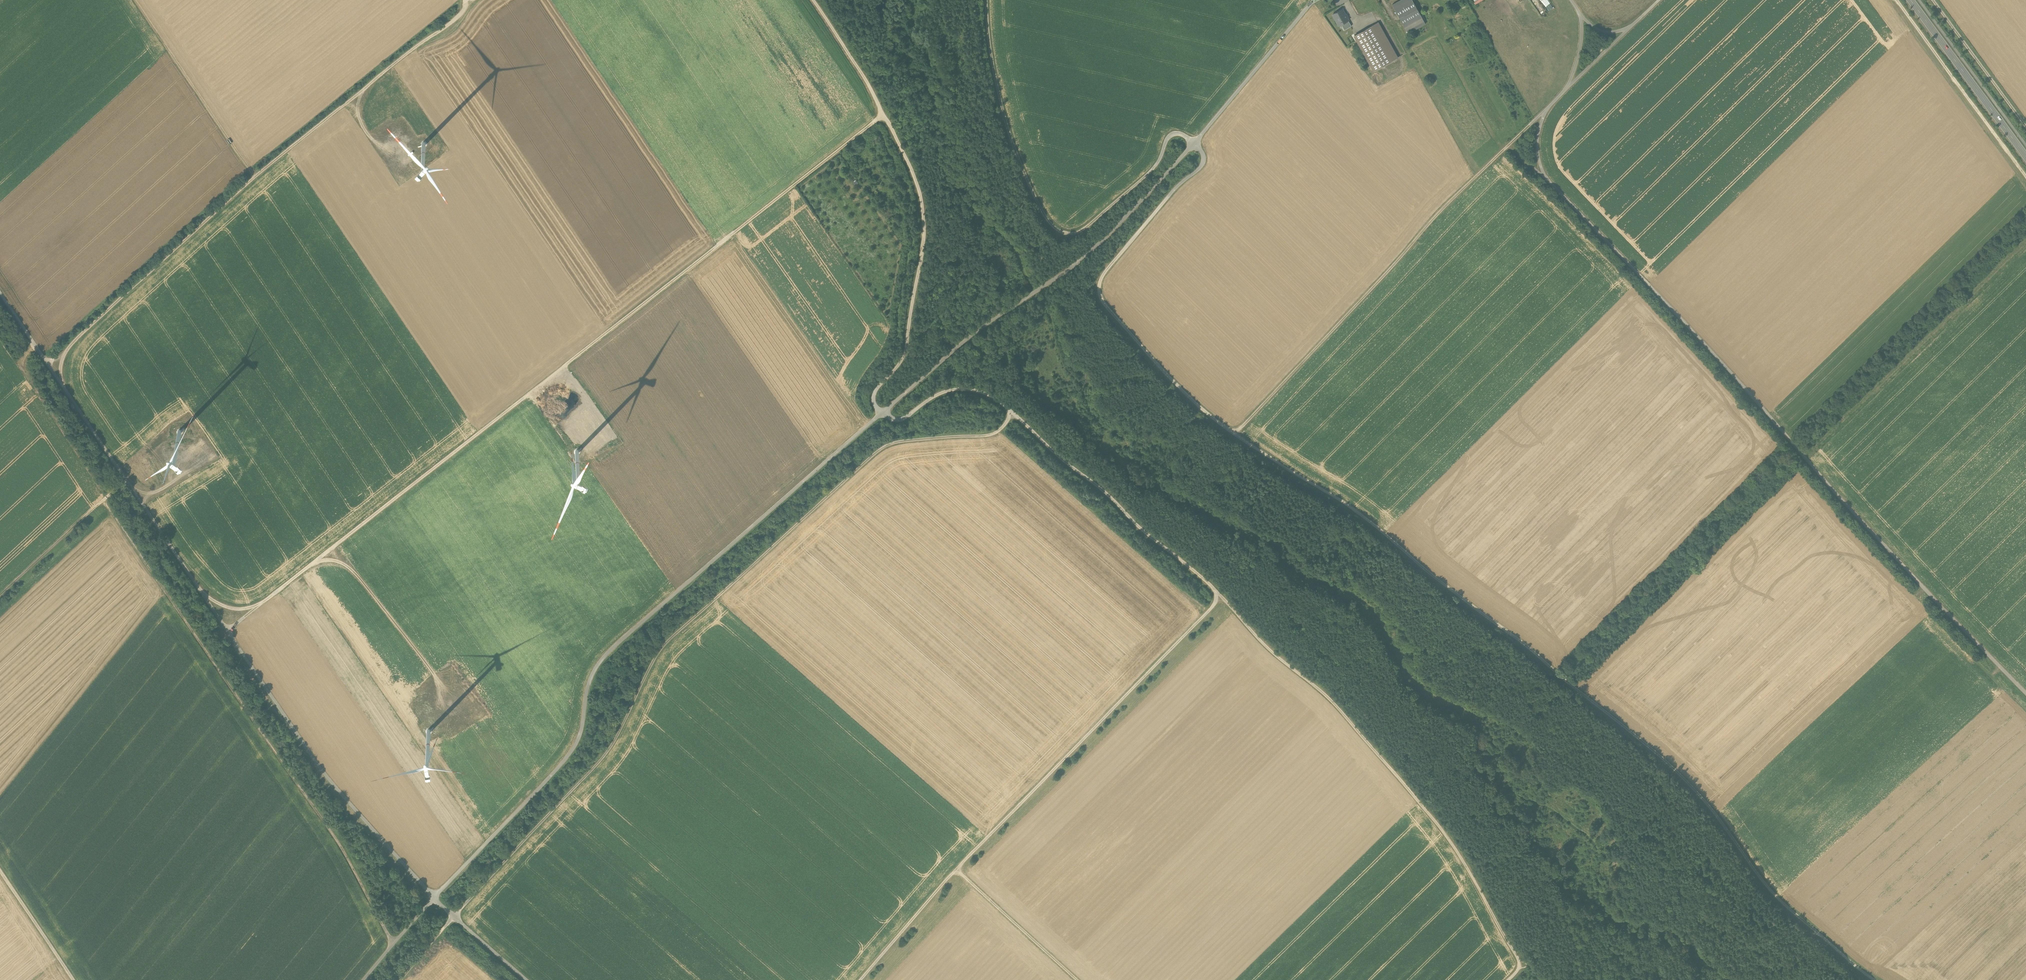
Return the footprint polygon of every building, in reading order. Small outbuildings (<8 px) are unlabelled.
[(1412,0),(1401,0),(1392,5),(1408,34),(1426,24),(1412,0)] [(1341,24),(1348,21),(1349,20),(1342,9),(1336,13),(1338,17),(1335,19),(1339,26),(1341,24)] [(1351,26),(1348,21),(1341,24),(1344,30),(1351,26)] [(1398,58),(1378,22),(1354,36),(1374,71),(1398,58)]
